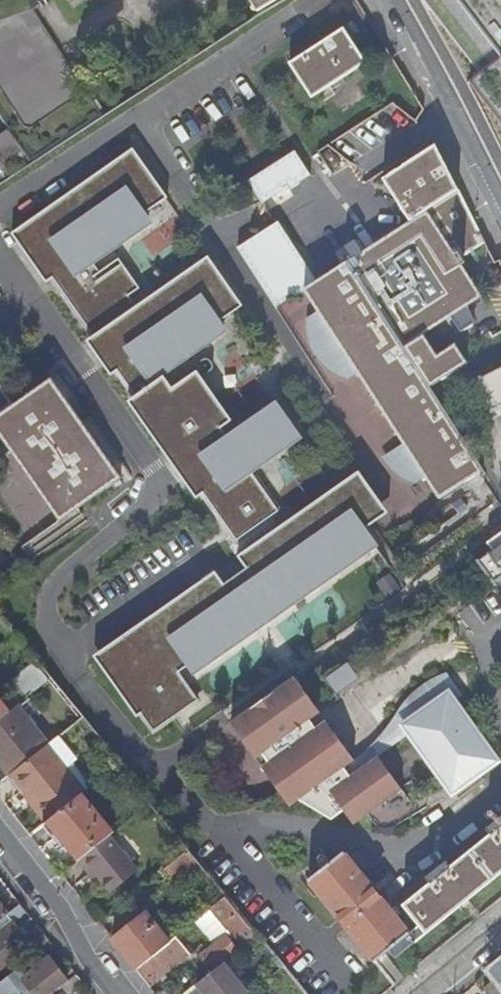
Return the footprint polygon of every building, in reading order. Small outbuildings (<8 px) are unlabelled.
[(101,116),(27,0),(0,0),(0,114),(12,131),(32,161),(32,162),(101,116)] [(280,0),(250,0),(258,13),(280,0)] [(479,66),(472,71),(500,111),(500,0),(424,0),(479,66)] [(311,98),(311,99),(366,64),(355,48),(344,30),(289,65),(303,87),(311,98)] [(362,172),(417,140),(395,103),(321,146),(335,170),(354,158),(362,172)] [(32,162),(32,161),(12,131),(0,139),(0,181),(1,182),(32,162)] [(404,446),(399,450),(385,459),(389,465),(395,472),(406,479),(420,470),(439,500),(483,472),(430,389),(468,364),(455,344),(437,356),(423,334),(450,316),(460,332),(473,324),(463,308),(480,297),(459,264),(464,261),(461,257),(484,243),(433,145),(387,176),(416,219),(360,255),(359,253),(361,252),(354,242),(345,248),(351,258),(353,257),(354,259),(348,263),(347,262),(315,283),(275,222),(233,249),(274,311),(305,291),(323,320),(309,328),(310,337),(313,347),(318,355),(322,361),(330,368),(339,375),(353,366),(404,446)] [(186,487),(197,502),(203,498),(225,529),(236,544),(279,513),(251,474),(298,441),(275,409),(229,443),(222,433),(231,427),(195,376),(184,384),(174,369),(223,334),(218,327),(242,310),(206,260),(134,310),(126,299),(132,295),(109,263),(89,278),(81,268),(144,222),(139,216),(164,198),(127,147),(2,233),(39,284),(46,279),(89,340),(83,344),(109,380),(115,376),(133,400),(127,405),(186,487)] [(244,181),(259,204),(284,187),(286,190),(308,175),(291,150),(244,181)] [(500,418),(500,370),(480,380),(499,419),(500,418)] [(59,525),(121,480),(51,380),(14,407),(0,386),(0,440),(59,525)] [(215,573),(94,658),(137,719),(141,715),(154,733),(198,702),(179,674),(190,666),(194,672),(230,647),(231,649),(256,631),(255,629),(325,580),(327,582),(363,556),(362,554),(374,546),(363,531),(387,514),(367,484),(343,501),(334,489),(238,557),(246,569),(224,585),(215,573)] [(450,503),(440,511),(448,522),(440,527),(454,547),(472,534),(450,503)] [(487,542),(492,549),(483,555),(484,557),(480,560),(496,583),(500,580),(500,531),(487,542)] [(27,692),(48,681),(38,662),(17,673),(27,692)] [(320,711),(295,676),(230,724),(290,805),(299,799),(333,816),(345,808),(355,821),(403,786),(379,754),(351,774),(344,765),(354,758),(327,720),(317,727),(311,718),(320,711)] [(449,691),(406,723),(454,788),(497,756),(449,691)] [(10,713),(0,700),(0,721),(10,713)] [(49,747),(51,746),(19,707),(10,713),(0,721),(0,753),(2,756),(0,758),(0,762),(11,776),(13,775),(49,747)] [(51,746),(49,747),(68,769),(79,760),(61,738),(51,746)] [(49,823),(84,795),(87,793),(68,769),(49,747),(13,775),(34,801),(31,804),(47,824),(49,823)] [(7,780),(11,776),(0,762),(0,771),(7,780)] [(49,823),(80,861),(111,837),(115,834),(84,795),(49,823)] [(500,875),(500,814),(487,826),(493,833),(451,866),(446,859),(426,876),(432,882),(404,905),(419,925),(409,933),(345,853),(309,882),(375,963),(350,984),(337,993),(385,993),(406,977),(386,953),(391,950),(398,958),(500,875)] [(111,837),(80,861),(92,875),(95,872),(112,894),(139,872),(111,837)] [(228,898),(189,851),(166,869),(176,882),(193,868),(221,903),(228,898)] [(244,948),(259,936),(228,898),(221,903),(212,910),(244,948)] [(28,913),(21,905),(8,915),(14,924),(28,913)] [(154,924),(159,920),(162,914),(154,905),(145,913),(147,915),(154,924)] [(114,941),(136,969),(170,943),(159,930),(164,926),(159,920),(154,924),(147,915),(114,941)] [(14,924),(0,934),(0,968),(3,971),(33,947),(14,924)] [(52,944),(44,934),(35,941),(43,951),(52,944)] [(136,969),(150,988),(190,956),(176,938),(170,943),(136,969)] [(203,958),(213,970),(237,951),(228,939),(203,958)] [(266,965),(276,957),(265,944),(255,953),(266,965)] [(0,984),(0,993),(16,993),(26,986),(31,993),(30,993),(53,993),(77,975),(73,970),(64,978),(49,959),(21,981),(15,973),(0,984)] [(224,964),(197,985),(204,993),(249,993),(224,964)] [(85,986),(77,975),(53,993),(75,993),(85,986)] [(487,985),(495,993),(500,993),(500,980),(498,976),(487,985)]
